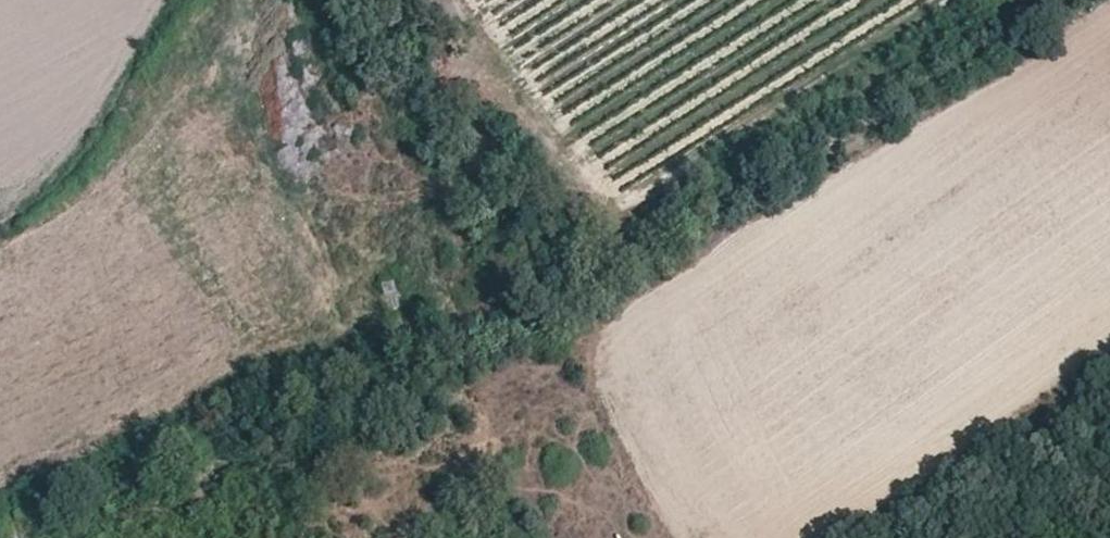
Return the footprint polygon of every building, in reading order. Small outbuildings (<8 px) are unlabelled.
[(400,304),(396,281),(383,284),(387,306),(400,304)]
